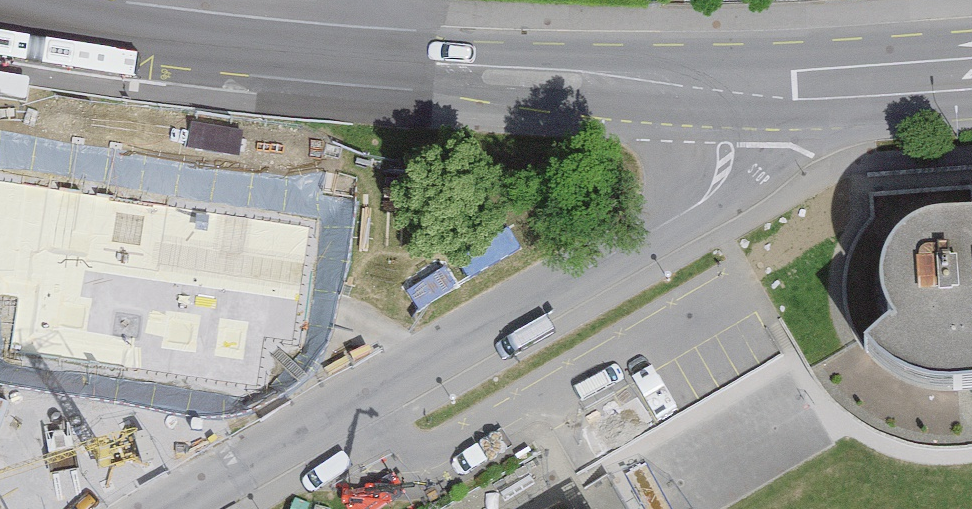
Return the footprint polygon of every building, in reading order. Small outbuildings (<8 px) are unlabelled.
[(187,324),(200,202),(83,189),(69,311),(187,324)] [(971,389),(971,221),(921,224),(895,239),(876,264),(870,289),(872,310),(884,330),(860,351),(880,376),(902,388),(930,392),(960,392),(971,389)] [(0,414),(0,486),(31,467),(0,414)]
